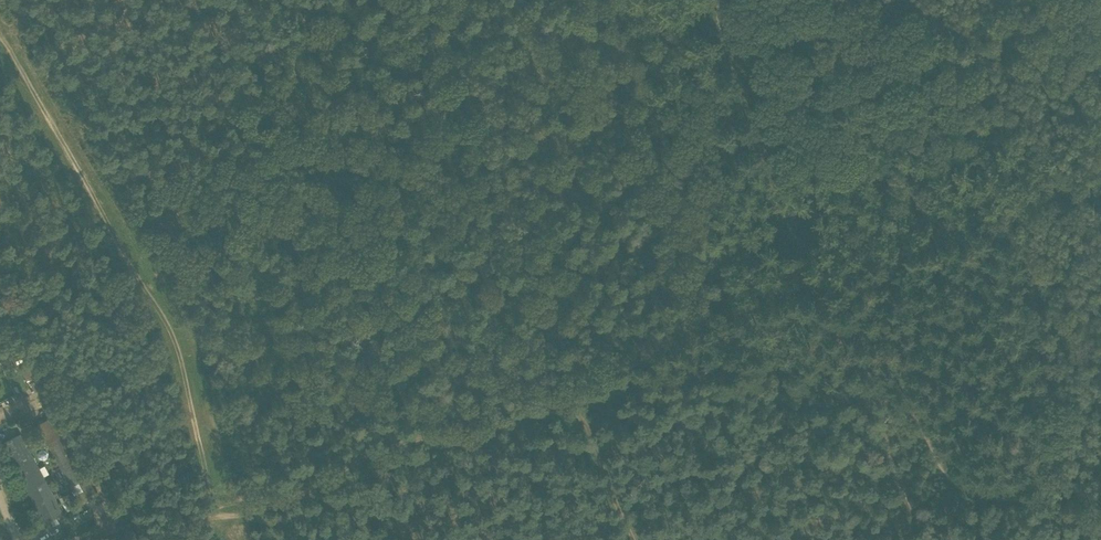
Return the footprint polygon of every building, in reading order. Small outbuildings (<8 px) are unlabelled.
[(1,354),(6,367),(14,364),(9,351),(1,354)] [(63,513),(59,506),(20,433),(1,443),(44,523),(63,513)]
